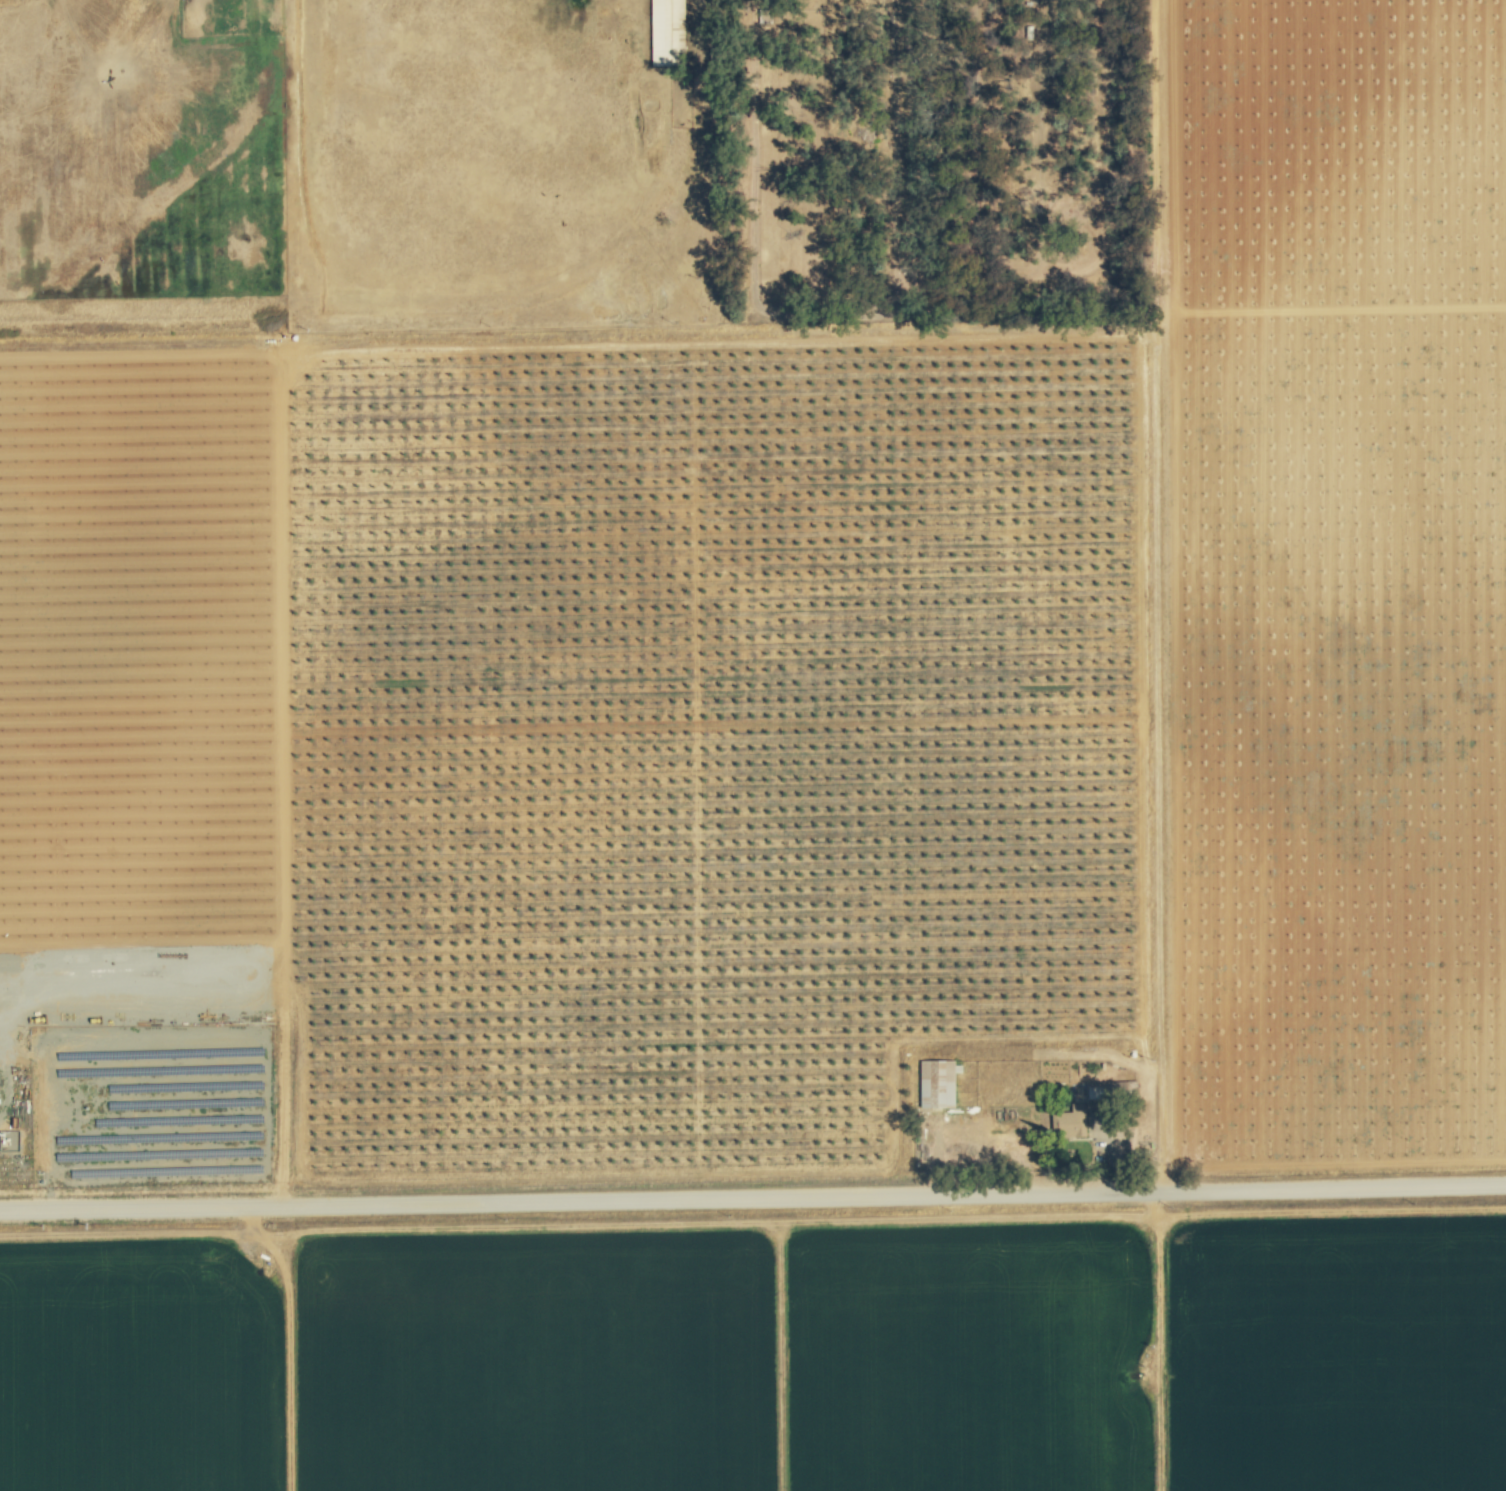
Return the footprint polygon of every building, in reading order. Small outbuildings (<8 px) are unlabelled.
[(652,66),(685,65),(684,0),(652,0),(652,66)] [(955,1074),(962,1073),(962,1062),(920,1062),(921,1108),(956,1108),(955,1074)] [(1054,1138),(1090,1136),(1088,1105),(1124,1103),(1124,1091),(1104,1092),(1104,1101),(1072,1103),(1072,1113),(1052,1114),(1054,1138)]
